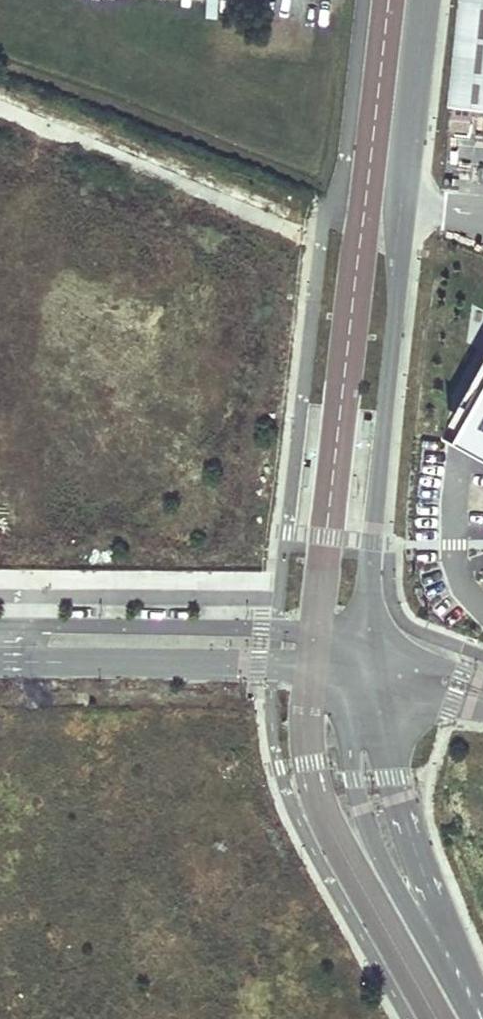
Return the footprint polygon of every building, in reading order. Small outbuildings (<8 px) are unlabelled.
[(451,102),(482,105),(482,0),(462,0),(451,102)] [(482,184),(482,130),(455,130),(453,183),(482,184)] [(450,417),(482,436),(482,352),(450,417)]
